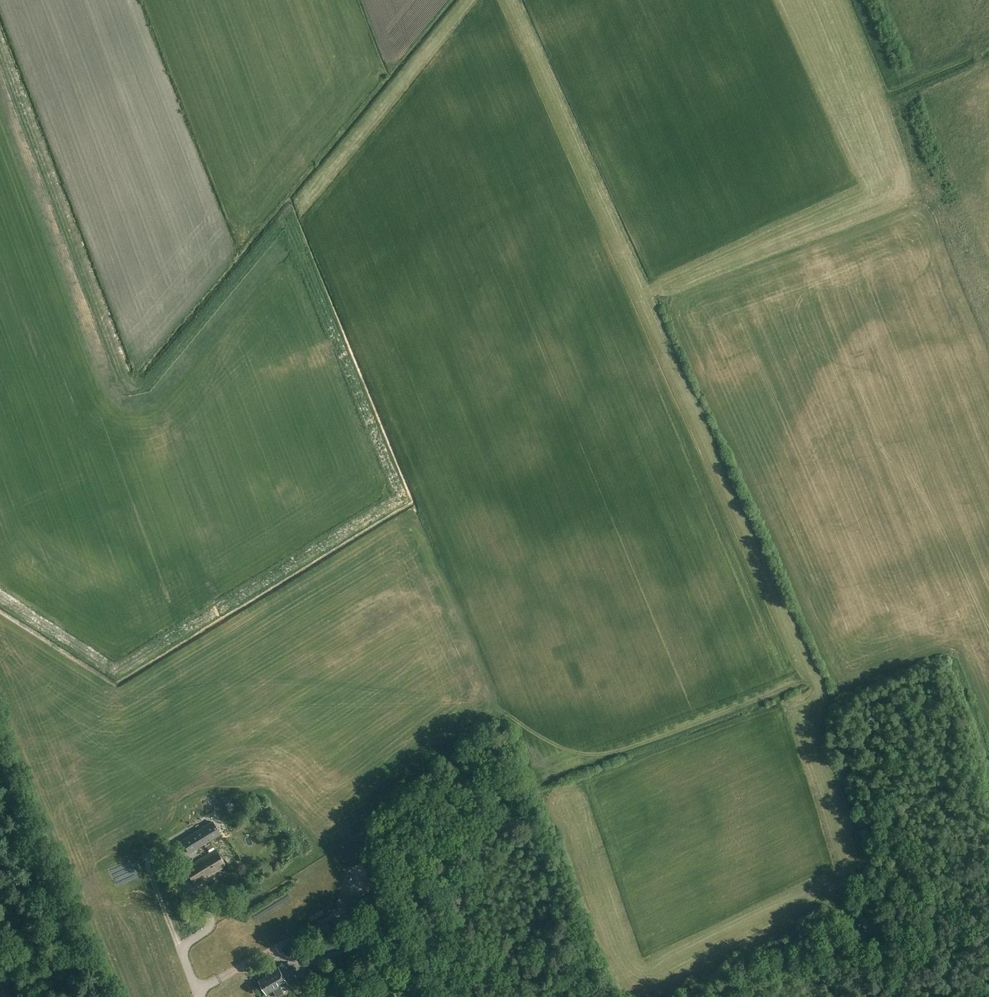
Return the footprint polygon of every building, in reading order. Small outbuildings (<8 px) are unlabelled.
[(263,802),(253,808),(256,813),(267,807),(263,802)] [(212,821),(182,840),(189,852),(220,834),(212,821)] [(226,865),(213,844),(208,847),(211,852),(185,869),(196,885),(204,880),(201,876),(206,874),(208,876),(226,865)] [(175,880),(176,874),(166,871),(165,877),(175,880)] [(289,984),(289,983),(296,979),(287,963),(279,967),(279,966),(266,973),(267,976),(260,980),(267,994),(274,990),(277,996),(285,993),(282,988),(289,984)]
